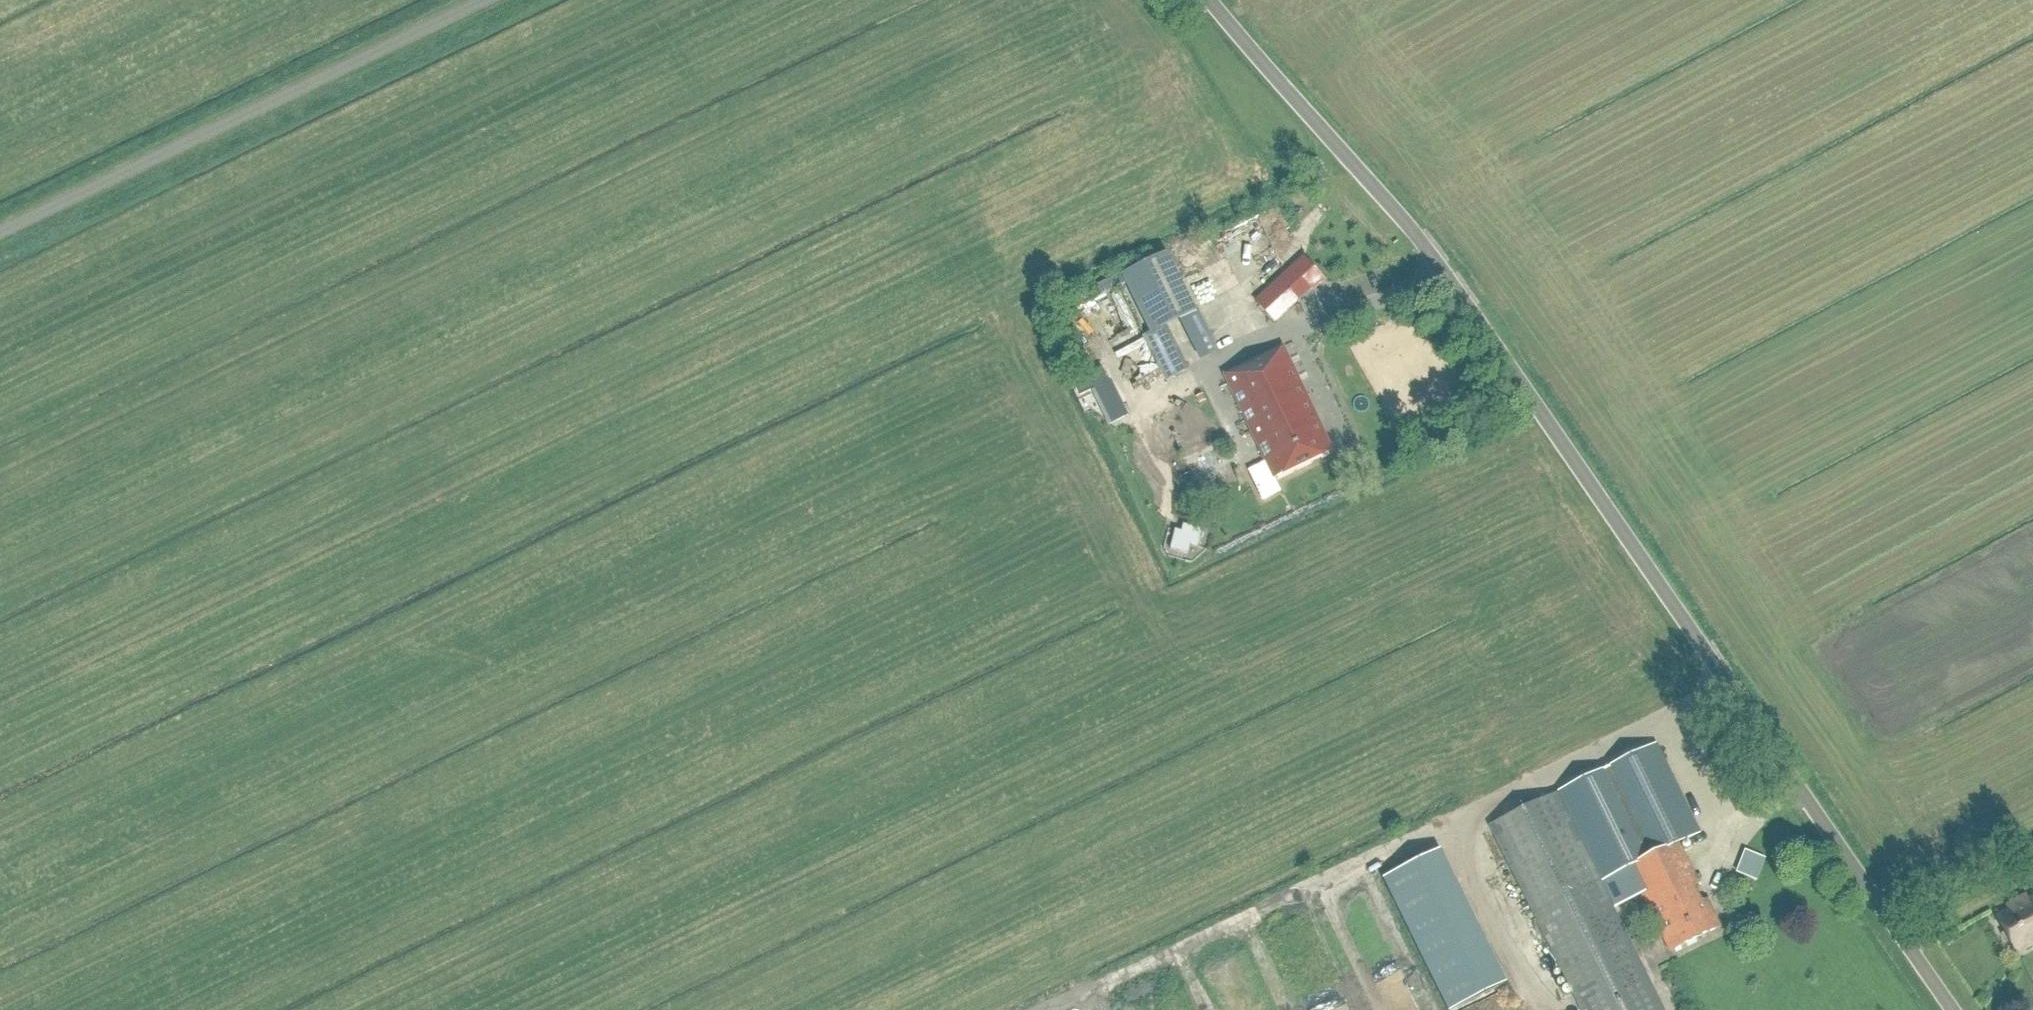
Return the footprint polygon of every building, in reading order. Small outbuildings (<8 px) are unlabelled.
[(1168,253),(1122,276),(1151,334),(1197,312),(1168,253)] [(1305,259),(1258,302),(1276,322),(1323,279),(1305,259)] [(1097,309),(1106,328),(1115,324),(1106,305),(1097,309)] [(1283,348),(1224,377),(1273,477),(1292,468),(1293,471),(1334,451),(1283,348)] [(1299,348),(1289,355),(1303,376),(1313,369),(1299,348)] [(1134,392),(1112,398),(1117,418),(1140,412),(1134,392)] [(1600,881),(1607,878),(1616,897),(1638,886),(1672,952),(1722,926),(1708,898),(1703,901),(1695,886),(1700,884),(1680,844),(1690,838),(1645,750),(1563,792),(1603,870),(1596,873),(1557,794),(1490,827),(1581,1009),(1664,1009),(1600,881)] [(1382,878),(1447,1009),(1451,1009),(1507,982),(1440,849),(1382,878)] [(1995,918),(2014,954),(2032,944),(2032,898),(2027,901),(2024,897),(2007,907),(2009,911),(1995,918)]
